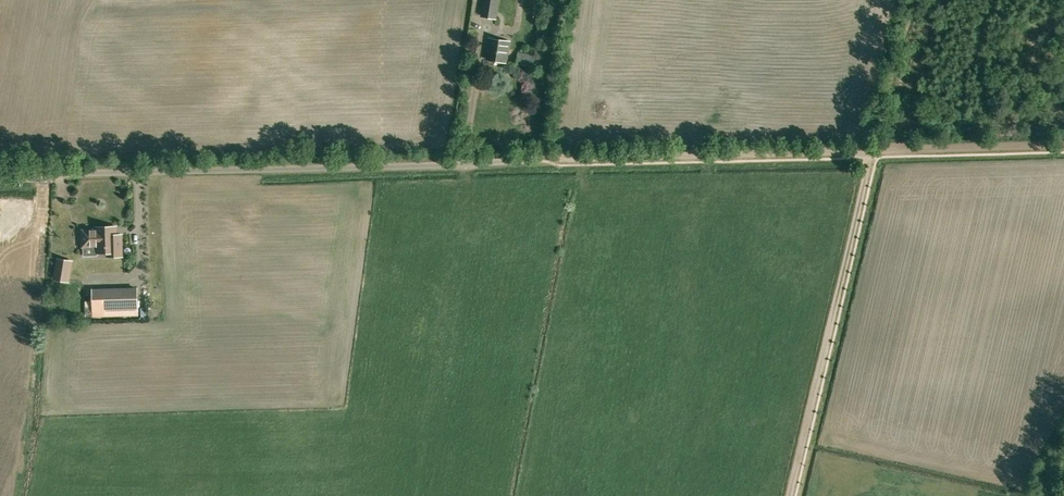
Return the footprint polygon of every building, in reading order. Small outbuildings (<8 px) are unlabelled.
[(498,0),(485,0),(482,16),(495,18),(498,0)] [(506,62),(509,42),(489,39),(486,59),(506,62)] [(519,53),(517,65),(535,67),(536,55),(519,53)] [(96,229),(82,230),(82,247),(84,247),(84,256),(98,255),(97,253),(108,253),(108,257),(122,256),(121,234),(116,235),(116,226),(96,227),(96,229)] [(72,261),(58,259),(54,279),(68,281),(72,261)] [(138,314),(137,288),(93,290),(93,316),(138,314)]
